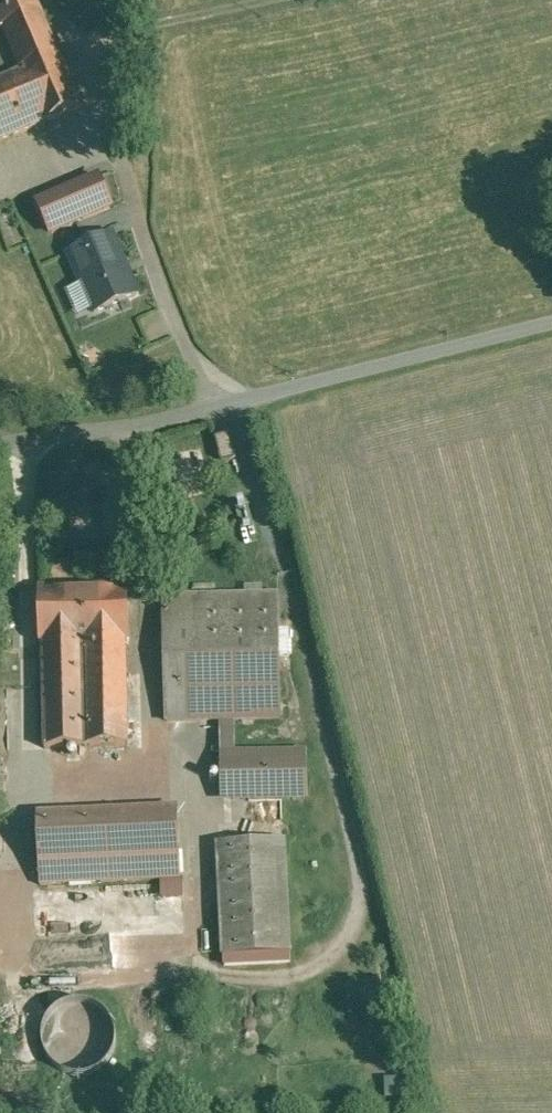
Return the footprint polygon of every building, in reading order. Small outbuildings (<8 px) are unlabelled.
[(5,23),(24,69),(0,79),(0,141),(82,107),(59,55),(39,8),(35,0),(0,0),(0,25),(5,23)] [(104,156),(43,182),(56,212),(117,186),(104,156)] [(125,233),(67,253),(79,288),(69,291),(80,321),(147,298),(125,233)] [(238,459),(231,433),(217,437),(224,463),(238,459)] [(128,640),(127,587),(45,588),(46,641),(128,640)] [(281,597),(168,598),(170,719),(283,718),(281,597)] [(128,640),(46,641),(48,747),(131,745),(128,640)] [(306,753),(225,755),(226,798),(306,796),(306,753)] [(181,811),(41,815),(43,885),(183,880),(181,811)] [(288,844),(220,846),(224,957),(293,955),(288,844)] [(92,1002),(86,1001),(80,1000),(73,1001),(67,1003),(62,1005),(58,1008),(54,1011),(52,1013),(49,1016),(47,1019),(46,1022),(44,1026),(43,1028),(42,1032),(41,1037),(41,1041),(42,1046),(42,1050),(43,1053),(45,1057),(48,1062),(52,1067),(55,1070),(59,1073),(65,1076),(69,1078),(75,1079),(82,1080),(89,1079),(95,1077),(99,1075),(103,1073),(105,1071),(108,1069),(112,1065),(114,1061),(116,1058),(118,1054),(119,1050),(120,1046),(121,1040),(120,1034),(119,1029),(118,1026),(117,1023),(114,1019),(111,1014),(108,1011),(105,1008),(101,1006),(97,1004),(92,1002)]
